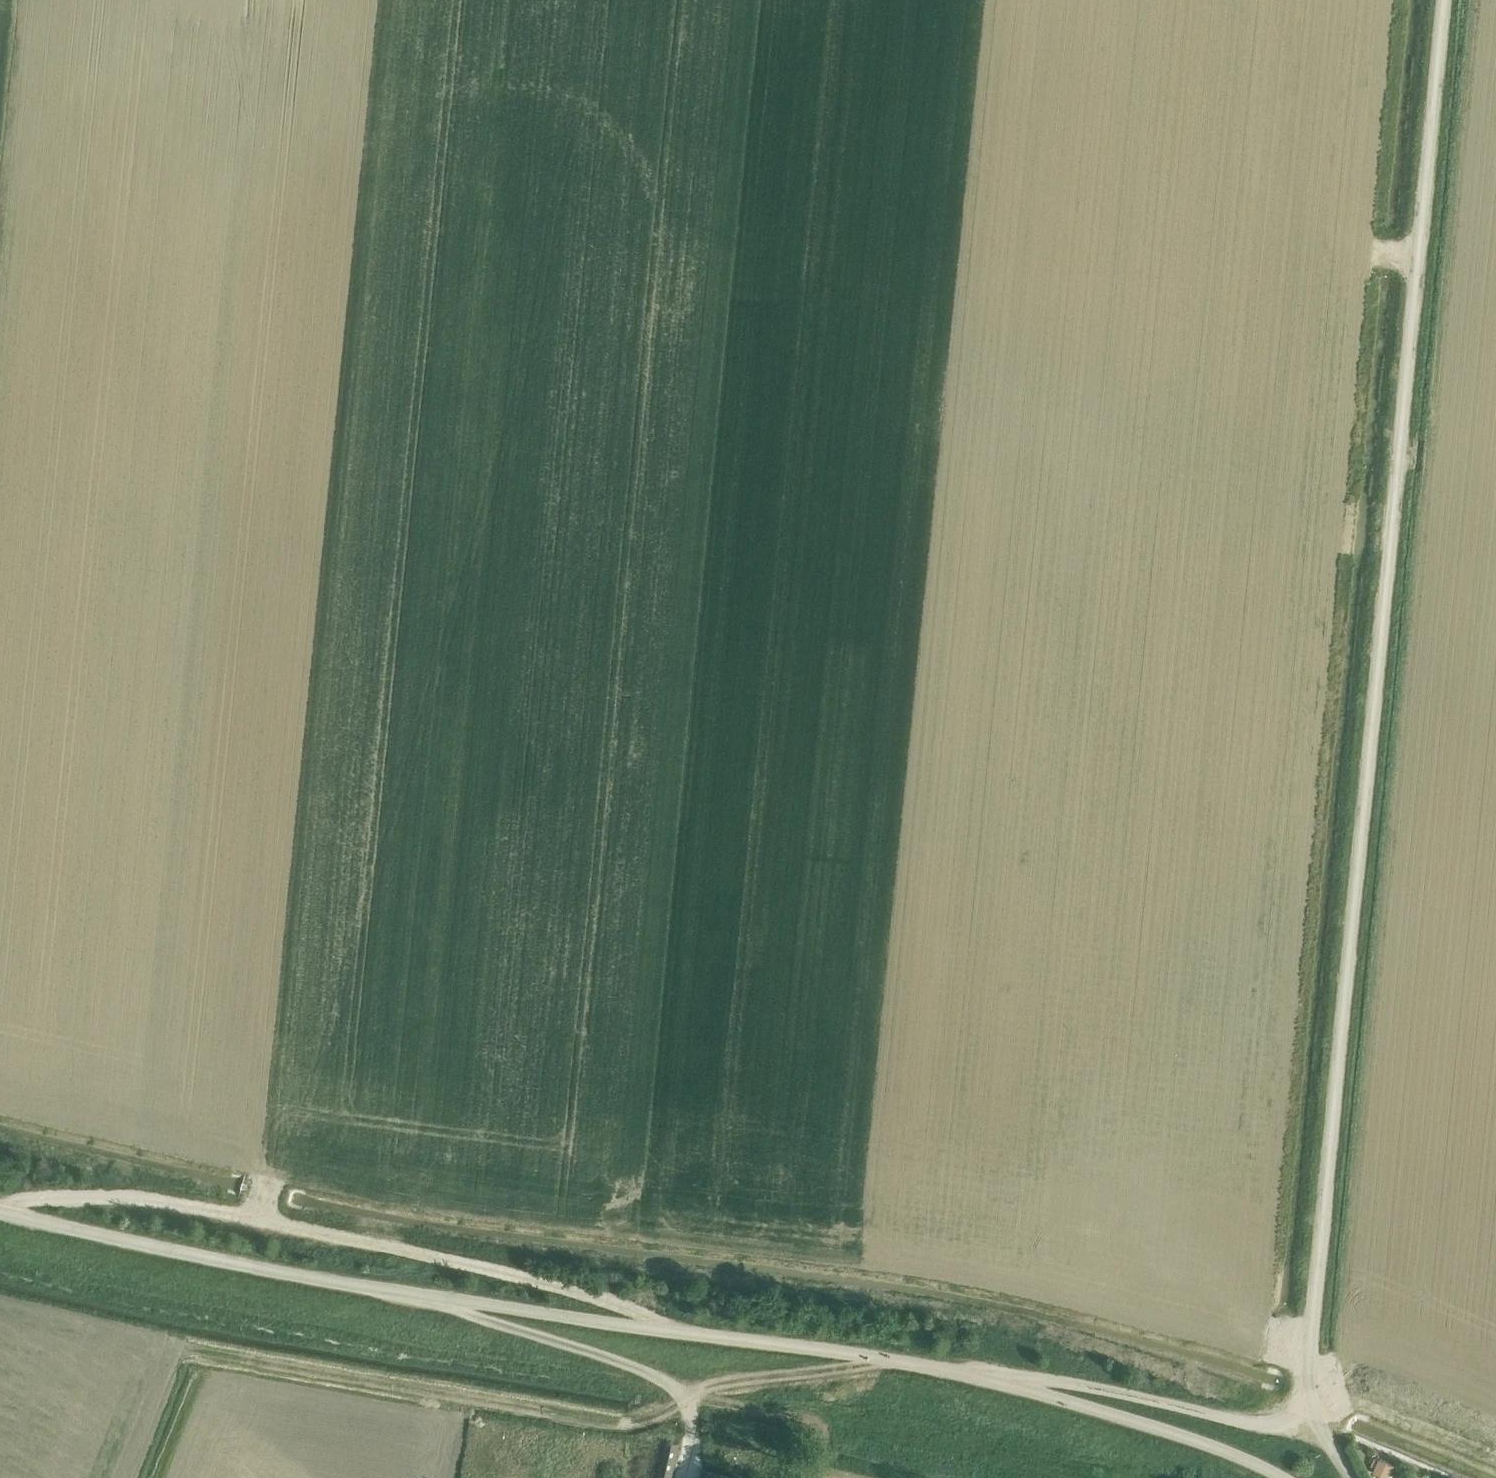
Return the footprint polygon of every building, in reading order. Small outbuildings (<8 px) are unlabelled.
[(682,1444),(668,1440),(659,1477),(674,1477),(682,1444)] [(1377,1462),(1375,1467),(1389,1473),(1393,1463),(1389,1462),(1388,1461),(1379,1457),(1379,1458),(1377,1462)]
